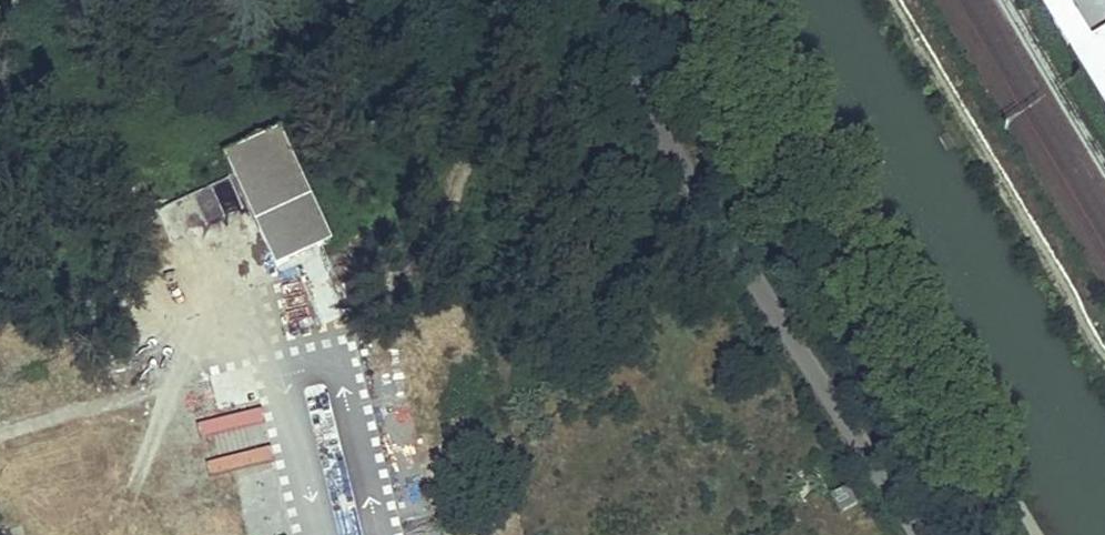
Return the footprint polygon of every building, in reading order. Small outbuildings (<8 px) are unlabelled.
[(276,135),(223,160),(274,267),(327,242),(276,135)] [(286,499),(244,505),(249,534),(292,534),(286,499)] [(384,507),(367,513),(373,531),(390,526),(384,507)]
